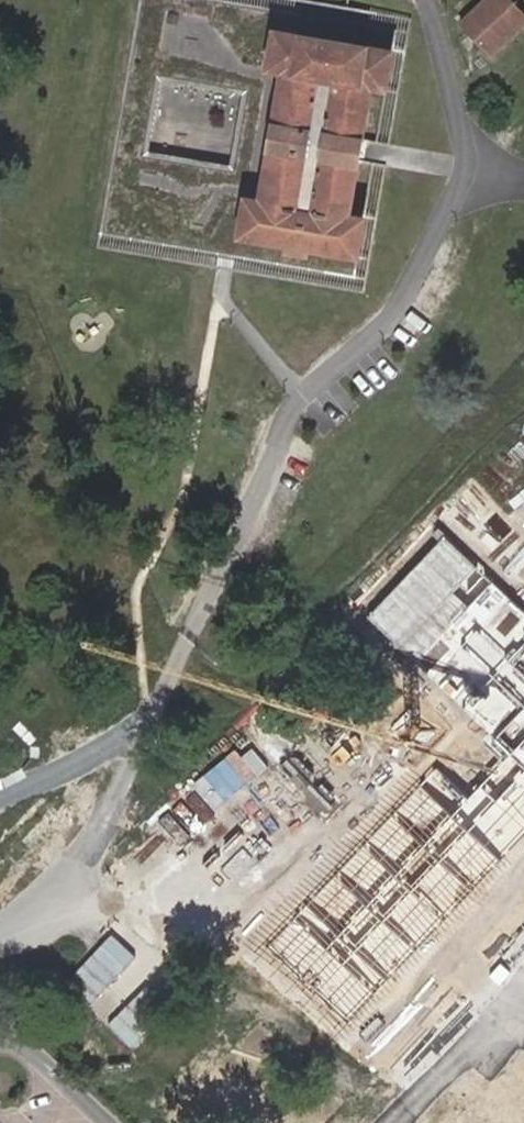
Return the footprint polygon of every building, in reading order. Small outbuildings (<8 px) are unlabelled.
[(523,22),(523,15),(510,0),(486,0),(463,22),(492,54),(523,22)] [(387,90),(393,50),(275,31),(268,70),(283,73),(261,199),(247,196),(240,237),(288,245),(287,251),(311,255),(312,249),(358,256),(365,216),(349,214),(362,146),(372,88),(387,90)] [(444,541),(372,618),(516,752),(469,802),(437,772),(272,950),(356,1028),(523,848),(523,616),(444,541)]
